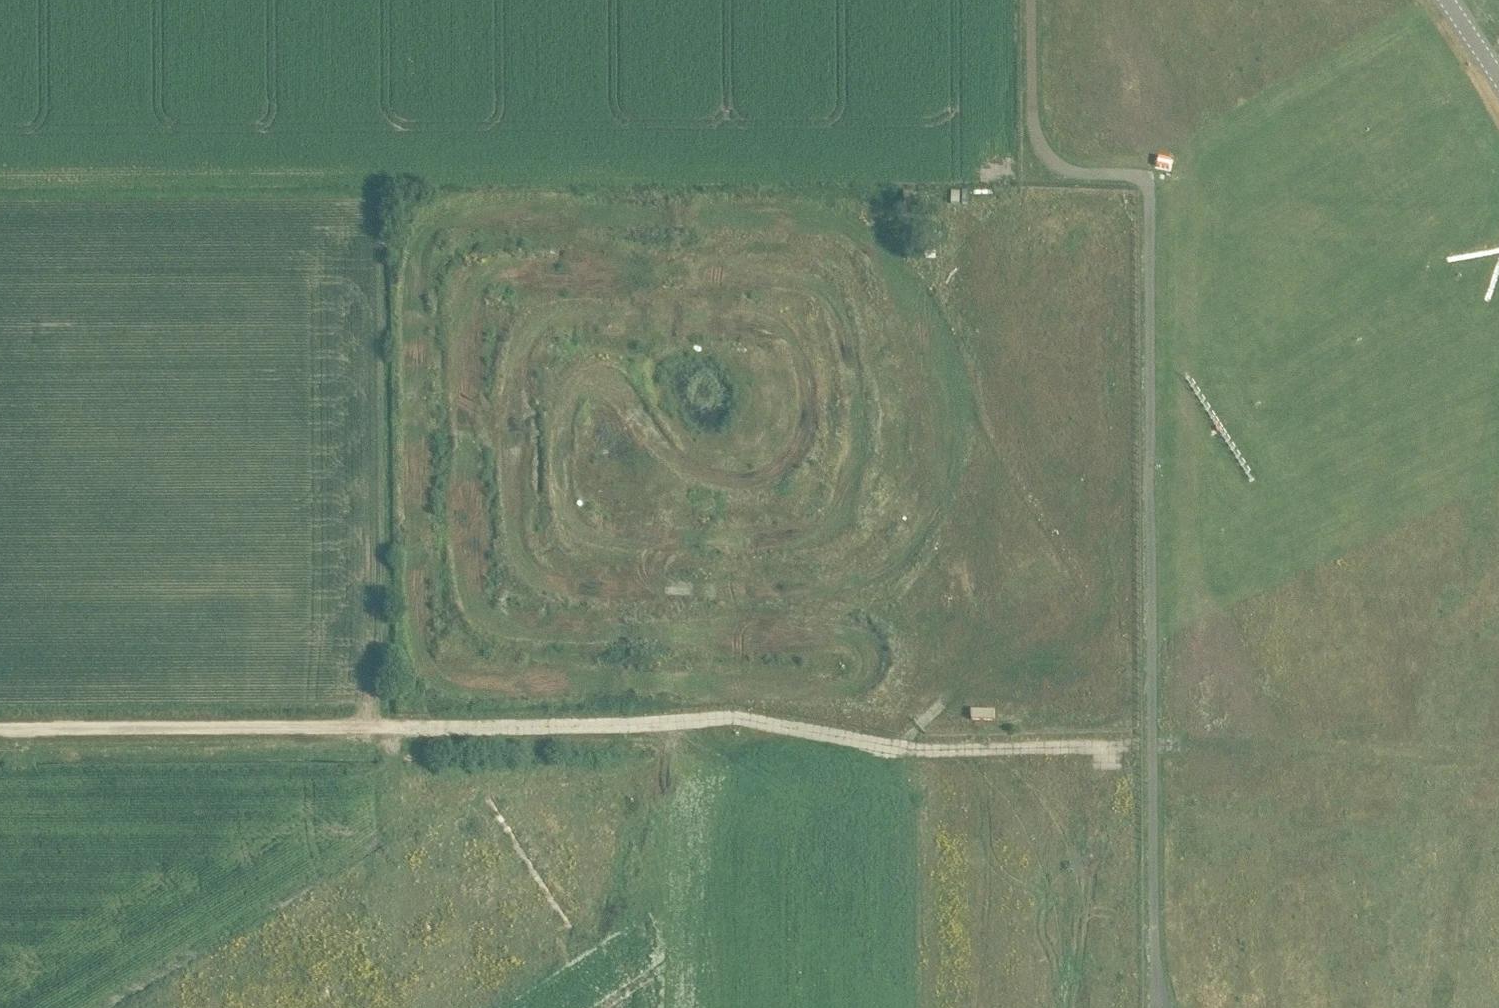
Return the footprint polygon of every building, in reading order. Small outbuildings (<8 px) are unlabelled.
[(1171,162),(1164,160),(1162,170),(1169,172),(1171,162)]
